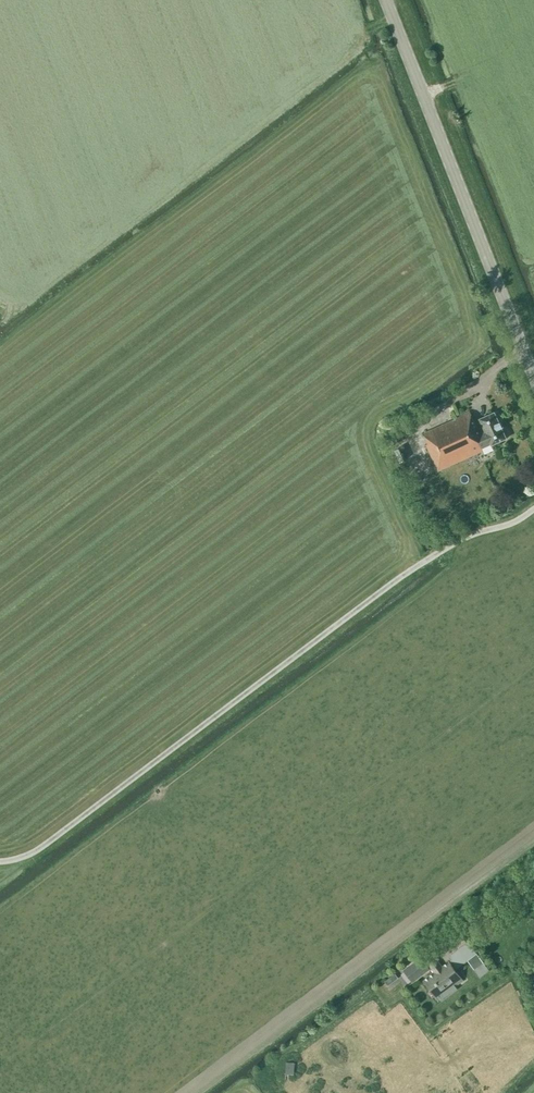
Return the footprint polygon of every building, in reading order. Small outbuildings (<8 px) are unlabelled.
[(375,20),(372,11),(367,13),(370,21),(375,20)] [(491,444),(491,445),(506,439),(501,428),(502,428),(500,423),(499,423),(494,413),(480,420),(485,431),(480,433),(470,412),(459,416),(460,418),(423,434),(428,444),(426,445),(438,472),(483,451),(482,449),(491,444)] [(388,429),(394,439),(403,433),(396,424),(388,429)] [(420,957),(404,969),(413,982),(429,970),(427,967),(430,966),(435,972),(424,980),(438,999),(462,981),(449,962),(442,967),(441,966),(437,960),(439,959),(433,952),(422,960),(420,957)] [(479,957),(469,962),(473,972),(484,967),(479,957)] [(286,1077),(294,1078),(295,1067),(287,1066),(286,1077)]
